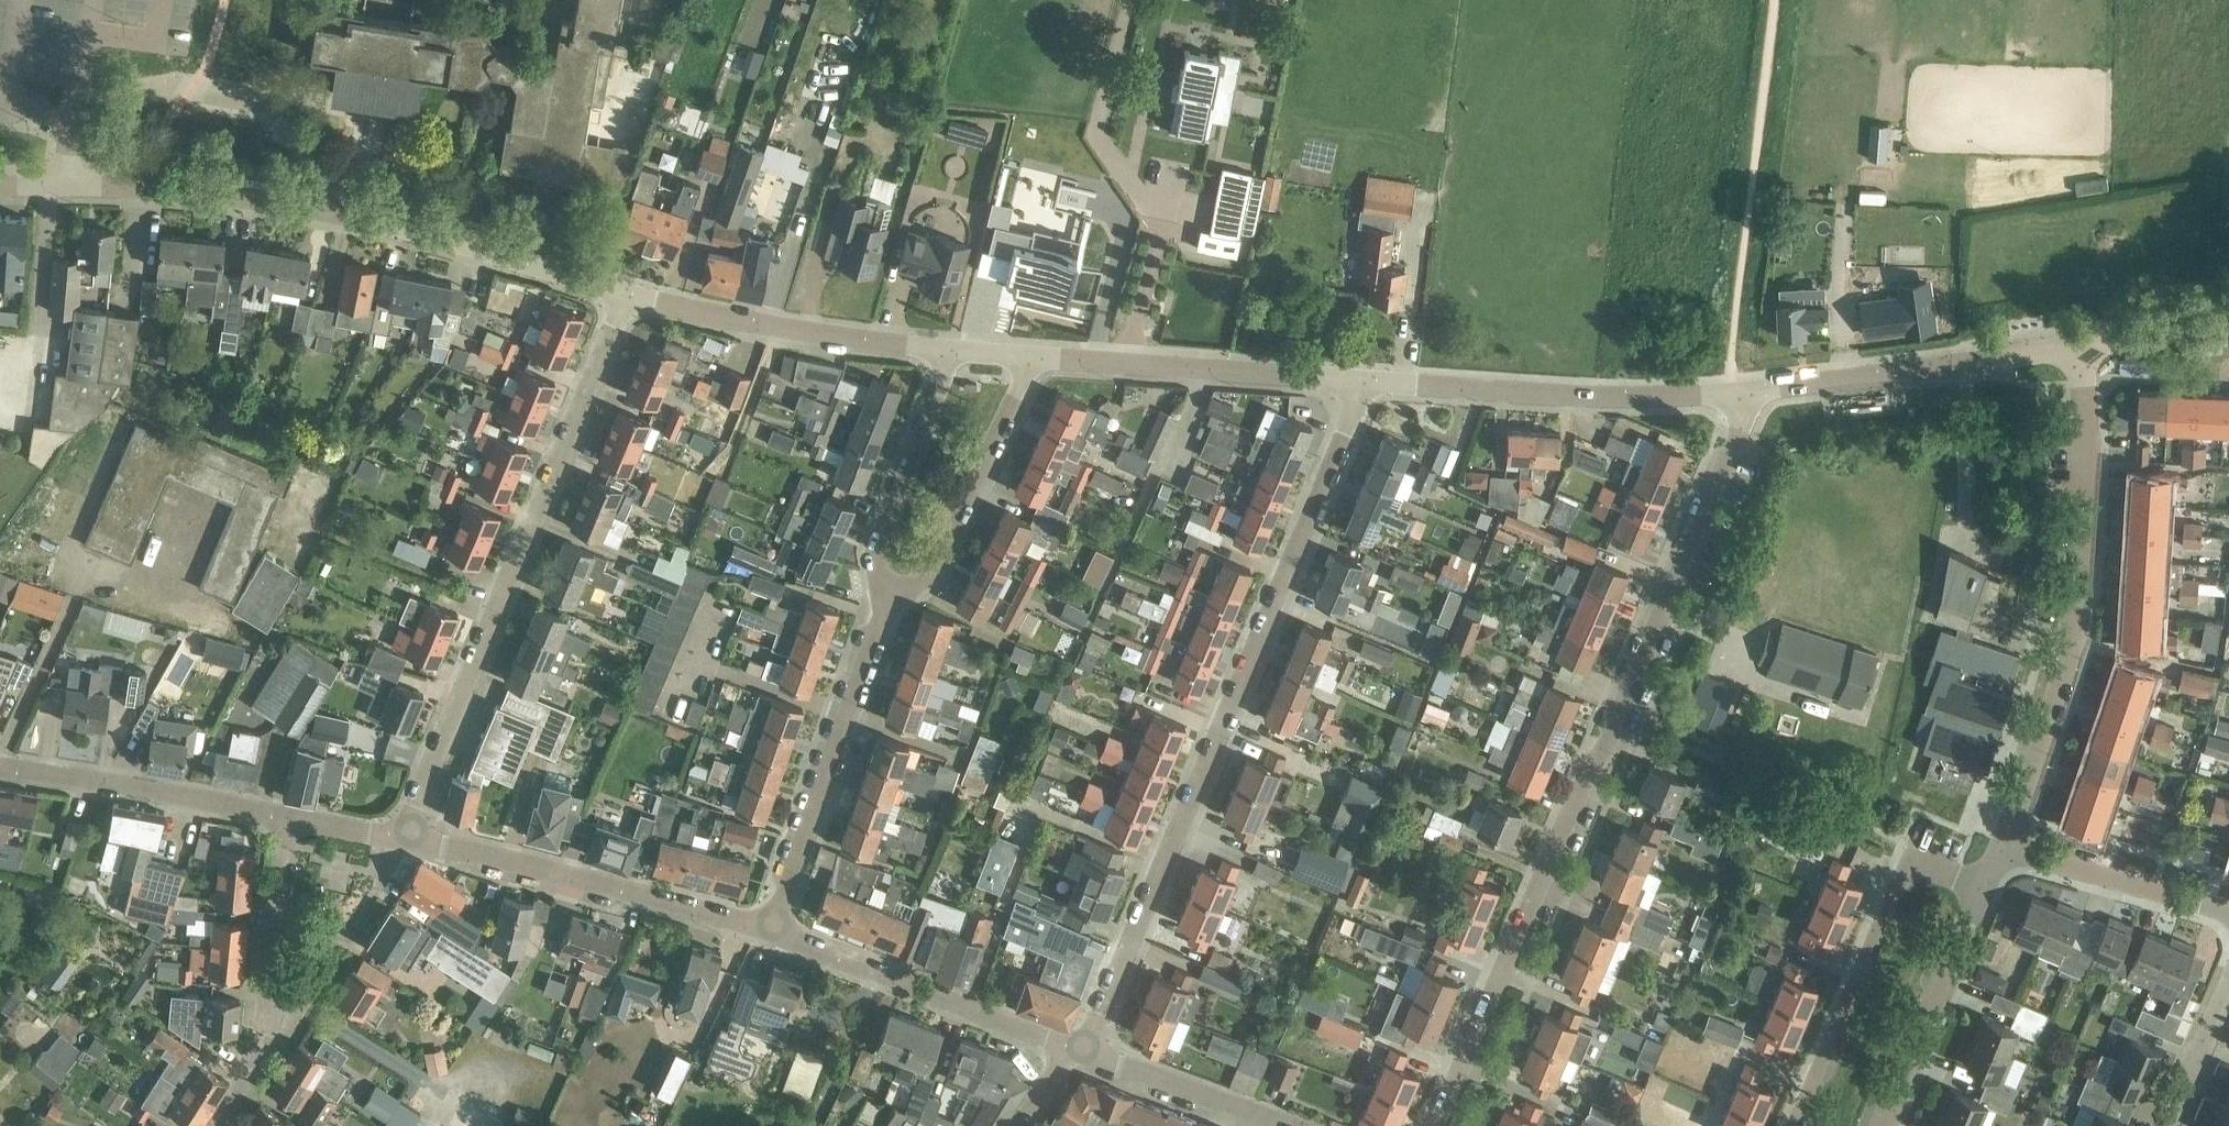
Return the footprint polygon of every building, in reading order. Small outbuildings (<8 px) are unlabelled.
[(333,92),(415,105),(420,72),(447,76),(446,82),(447,82),(448,81),(480,86),(480,87),(481,87),(482,80),(492,75),(510,77),(517,85),(510,127),(507,126),(500,168),(537,174),(536,177),(578,184),(583,153),(580,152),(582,140),(585,140),(591,103),(603,105),(620,0),(578,0),(574,20),(562,18),(554,67),(542,65),(541,73),(521,69),(523,58),(522,58),(515,48),(509,47),(500,46),(496,45),(489,36),(490,33),(489,32),(489,34),(455,29),(455,32),(363,17),(364,12),(321,5),(319,19),(316,18),(310,54),(339,58),(333,92)] [(654,33),(651,55),(667,57),(669,58),(665,68),(670,70),(674,59),(677,60),(684,42),(672,36),(665,35),(662,35),(654,33)] [(760,64),(764,52),(749,47),(745,59),(760,64)] [(1181,100),(1175,130),(1203,135),(1210,100),(1213,100),(1216,84),(1234,88),(1241,56),(1219,52),(1218,57),(1184,50),(1175,99),(1181,100)] [(676,97),(676,95),(662,90),(662,91),(658,102),(672,107),(676,97)] [(947,134),(961,139),(966,121),(952,117),(947,134)] [(1891,132),(1894,132),(1894,123),(1872,122),(1868,158),(1889,159),(1891,132)] [(705,146),(696,173),(719,181),(729,154),(726,153),(731,141),(714,135),(710,147),(705,146)] [(781,172),(789,148),(766,140),(762,153),(758,164),(760,165),(781,172)] [(762,153),(741,145),(715,217),(703,215),(698,236),(711,240),(711,239),(738,245),(735,257),(709,252),(702,284),(735,292),(738,279),(741,279),(749,239),(750,232),(715,224),(716,218),(739,226),(740,222),(744,211),(760,165),(758,164),(762,153)] [(1225,153),(1222,166),(1218,188),(1249,194),(1256,160),(1225,153)] [(633,243),(648,249),(664,205),(652,201),(655,193),(652,192),(660,171),(643,165),(630,199),(633,201),(630,210),(622,236),(634,240),(633,243)] [(1282,177),(1267,174),(1261,205),(1277,208),(1282,177)] [(1368,175),(1365,193),(1412,201),(1415,183),(1368,175)] [(1887,199),(1888,175),(1862,175),(1862,199),(1887,199)] [(878,176),(873,200),(891,204),(897,180),(878,176)] [(664,205),(648,249),(659,253),(661,249),(673,253),(686,216),(689,218),(700,186),(686,180),(677,201),(674,200),(671,208),(664,205)] [(1412,201),(1365,193),(1362,211),(1409,218),(1412,201)] [(840,198),(832,225),(849,230),(840,262),(872,271),(891,205),(867,199),(865,205),(840,198)] [(992,199),(989,211),(1010,216),(1013,204),(992,199)] [(744,211),(740,222),(751,227),(755,215),(744,211)] [(0,214),(0,280),(22,282),(25,217),(27,217),(27,216),(0,214)] [(1014,280),(1013,289),(1066,298),(1075,249),(1029,241),(1031,230),(991,223),(986,252),(1009,256),(1005,279),(1014,280)] [(1396,302),(1401,302),(1405,266),(1391,264),(1396,228),(1368,224),(1363,262),(1374,263),(1370,298),(1385,300),(1384,303),(1396,304),(1396,302)] [(910,226),(899,266),(917,271),(919,267),(925,269),(921,285),(954,295),(969,243),(910,226)] [(57,370),(50,425),(34,423),(29,457),(46,466),(64,438),(78,429),(106,407),(118,381),(130,383),(136,354),(140,314),(80,307),(82,281),(92,281),(92,283),(110,285),(115,230),(85,227),(84,245),(78,244),(77,260),(55,258),(50,313),(74,315),(67,371),(57,370)] [(1240,236),(1209,230),(1199,228),(1195,245),(1236,254),(1240,236)] [(162,234),(157,279),(158,279),(158,281),(188,284),(193,238),(163,235),(163,234),(162,234)] [(752,240),(749,239),(741,279),(738,279),(735,292),(761,297),(765,276),(773,240),(753,235),(752,240)] [(211,313),(225,315),(227,313),(232,276),(221,274),(224,240),(223,240),(223,241),(193,238),(188,284),(186,300),(213,304),(211,313)] [(242,277),(232,276),(227,313),(225,315),(220,348),(234,350),(244,290),(271,295),(274,284),(280,250),(248,245),(242,277)] [(280,250),(274,284),(302,289),(304,289),(310,256),(280,250)] [(376,307),(367,305),(375,268),(347,262),(338,308),(312,303),(303,330),(318,333),(315,347),(329,350),(332,336),(334,336),(337,322),(371,328),(372,328),(376,307)] [(392,319),(415,323),(424,278),(396,272),(390,296),(378,294),(376,307),(372,328),(371,328),(368,346),(374,347),(374,344),(377,329),(387,331),(390,332),(392,319)] [(494,286),(505,289),(508,279),(497,276),(494,286)] [(154,312),(158,281),(158,279),(157,279),(143,277),(140,311),(154,312)] [(424,278),(415,323),(436,328),(434,341),(449,344),(452,329),(457,330),(461,311),(446,308),(452,283),(424,278)] [(1867,297),(1869,326),(1909,324),(1909,326),(1931,325),(1929,281),(1907,282),(1907,295),(1867,297)] [(542,327),(572,340),(583,314),(547,299),(543,309),(548,312),(544,322),(542,327)] [(294,328),(303,330),(312,303),(299,300),(294,328)] [(1807,302),(1780,303),(1781,336),(1808,335),(1807,321),(1829,320),(1828,304),(1807,305),(1807,302)] [(19,326),(20,313),(0,311),(0,324),(19,326)] [(562,365),(572,340),(542,327),(534,342),(529,339),(525,348),(562,365)] [(483,342),(512,354),(517,341),(488,329),(483,342)] [(648,341),(637,366),(668,378),(674,364),(684,368),(692,348),(667,337),(663,347),(648,341)] [(469,346),(454,340),(447,359),(462,365),(469,346)] [(507,366),(512,354),(483,342),(478,355),(507,366)] [(851,396),(890,411),(894,400),(895,400),(900,388),(899,387),(872,376),(868,389),(849,382),(854,370),(844,366),(836,364),(798,355),(797,357),(794,372),(792,379),(834,388),(834,390),(851,396)] [(512,393),(545,406),(555,381),(518,365),(513,376),(519,378),(512,393)] [(656,405),(668,378),(637,366),(626,392),(656,405)] [(731,369),(720,398),(739,405),(750,376),(731,369)] [(694,388),(706,393),(711,380),(699,375),(694,388)] [(2168,426),(2169,391),(2140,389),(2139,425),(2168,426)] [(851,396),(834,390),(829,402),(801,391),(794,408),(822,419),(824,415),(836,419),(840,409),(857,416),(853,426),(880,437),(880,436),(881,437),(885,424),(890,411),(851,396)] [(2197,392),(2169,391),(2168,426),(2196,428),(2197,392)] [(459,410),(486,420),(490,408),(493,398),(476,392),(473,401),(463,397),(458,410),(459,410)] [(1109,429),(1092,421),(1097,409),(1060,392),(1059,392),(1054,404),(1048,417),(1088,435),(1088,436),(1103,443),(1109,429)] [(2226,393),(2197,392),(2196,428),(2224,429),(2226,393)] [(534,431),(545,406),(512,393),(505,408),(501,407),(497,415),(534,431)] [(1205,409),(1216,414),(1227,418),(1233,404),(1211,395),(1205,409)] [(226,396),(212,424),(223,429),(237,401),(226,396)] [(392,421),(419,431),(427,411),(410,406),(392,421)] [(674,407),(668,419),(680,424),(682,421),(690,424),(693,416),(686,413),(686,412),(674,407)] [(620,408),(609,433),(639,446),(650,420),(620,408)] [(1140,453),(1152,458),(1155,459),(1173,419),(1174,415),(1160,409),(1140,453)] [(486,420),(459,410),(454,422),(454,423),(480,433),(486,420)] [(1261,420),(1257,431),(1301,450),(1306,438),(1306,439),(1312,426),(1311,426),(1312,425),(1285,414),(1279,427),(1261,420)] [(802,435),(815,440),(826,444),(836,419),(824,415),(822,419),(819,429),(807,424),(802,435)] [(1088,435),(1048,417),(1043,428),(1037,440),(1038,440),(1078,459),(1078,458),(1088,436),(1088,435)] [(196,444),(137,419),(85,543),(132,563),(169,475),(234,503),(199,586),(234,601),(281,491),(286,494),(295,474),(201,434),(196,444)] [(689,428),(680,424),(668,419),(663,431),(675,436),(675,435),(685,439),(689,428)] [(1212,423),(1205,438),(1232,450),(1239,435),(1212,423)] [(880,437),(853,426),(844,451),(871,461),(876,449),(881,437),(880,437)] [(790,451),(795,437),(773,428),(767,442),(790,451)] [(484,429),(484,430),(477,446),(489,451),(485,459),(517,473),(527,447),(484,429)] [(715,438),(694,429),(688,443),(709,452),(715,438)] [(1117,441),(1131,447),(1136,435),(1122,429),(1117,441)] [(1505,505),(1518,508),(1519,490),(1530,491),(1531,474),(1533,431),(1508,429),(1506,458),(1521,459),(1520,468),(1520,476),(1490,474),(1488,502),(1505,505)] [(1246,456),(1264,463),(1291,475),(1291,474),(1291,475),(1296,463),(1296,462),(1301,450),(1257,431),(1246,456)] [(1533,431),(1531,474),(1546,476),(1547,459),(1558,460),(1560,432),(1533,431)] [(1385,432),(1375,456),(1402,468),(1412,444),(1385,432)] [(628,471),(639,446),(609,433),(599,459),(628,471)] [(1634,443),(1610,433),(1604,447),(1628,457),(1634,443)] [(1232,450),(1205,438),(1199,454),(1226,465),(1232,450)] [(1642,463),(1673,476),(1683,452),(1652,439),(1642,463)] [(2194,463),(2195,445),(2184,445),(2184,439),(2167,439),(2166,463),(2194,463)] [(826,444),(815,440),(806,464),(817,469),(826,444)] [(1078,459),(1038,440),(1037,440),(1032,452),(1027,464),(1054,477),(1066,482),(1071,470),(1076,472),(1071,485),(1082,490),(1093,465),(1078,458),(1078,459)] [(1442,442),(1432,467),(1449,474),(1459,448),(1442,442)] [(2149,442),(2137,442),(2137,461),(2149,461),(2149,442)] [(1591,449),(1577,444),(1572,458),(1586,463),(1591,449)] [(1152,458),(1140,453),(1123,445),(1115,462),(1144,475),(1152,458)] [(2208,445),(2195,445),(2194,463),(2207,464),(2208,445)] [(333,465),(339,452),(326,446),(320,459),(333,465)] [(871,461),(844,451),(834,476),(861,487),(861,486),(862,486),(867,474),(866,473),(871,461)] [(339,452),(333,465),(348,471),(354,458),(339,452)] [(355,472),(369,479),(378,463),(363,455),(355,472)] [(1375,456),(1364,481),(1391,492),(1402,468),(1375,456)] [(506,498),(517,473),(485,459),(478,475),(473,473),(469,482),(506,498)] [(434,463),(429,475),(434,477),(442,480),(447,468),(434,463)] [(1264,463),(1254,488),(1280,499),(1285,487),(1286,487),(1291,475),(1264,463)] [(1673,476),(1642,463),(1632,486),(1663,499),(1673,476)] [(1054,477),(1027,464),(1021,476),(1015,488),(1016,488),(1015,489),(1042,501),(1054,477)] [(1421,464),(1416,475),(1440,484),(1442,480),(1434,476),(1436,470),(1421,464)] [(1118,493),(1124,480),(1096,467),(1090,481),(1118,493)] [(442,480),(457,488),(462,475),(447,468),(442,480)] [(1219,482),(1192,470),(1184,487),(1212,499),(1219,482)] [(1466,470),(1465,485),(1488,486),(1489,471),(1466,470)] [(2135,472),(2133,501),(2170,503),(2171,487),(2188,488),(2189,476),(2135,472)] [(646,473),(640,485),(652,489),(656,478),(646,473)] [(582,500),(612,512),(624,517),(635,492),(622,487),(612,483),(592,474),(582,500)] [(802,474),(798,484),(809,489),(817,492),(821,481),(802,474)] [(1440,484),(1416,475),(1412,485),(1427,491),(1428,488),(1437,491),(1440,484)] [(452,500),(457,488),(442,480),(434,477),(429,490),(452,500)] [(1149,509),(1160,514),(1173,485),(1162,480),(1149,509)] [(1248,501),(1243,513),(1270,525),(1270,524),(1270,523),(1271,523),(1276,511),(1275,511),(1280,499),(1254,488),(1239,481),(1234,495),(1248,501)] [(1407,533),(1409,534),(1410,532),(1420,536),(1426,521),(1398,510),(1403,497),(1391,492),(1364,481),(1355,504),(1410,527),(1407,533)] [(1602,483),(1596,498),(1609,504),(1614,494),(1616,489),(1602,483)] [(675,499),(652,489),(640,485),(634,498),(646,503),(645,505),(657,510),(656,513),(667,518),(675,499)] [(1071,514),(1082,490),(1071,485),(1060,509),(1071,514)] [(1663,499),(1632,486),(1626,499),(1622,510),(1653,523),(1663,499)] [(719,505),(723,497),(708,490),(705,498),(719,505)] [(1519,490),(1518,508),(1517,516),(1539,525),(1546,512),(1551,501),(1531,491),(1530,491),(1519,490)] [(794,493),(788,506),(799,511),(805,498),(794,493)] [(808,499),(802,512),(843,529),(848,517),(849,518),(854,506),(854,505),(827,493),(822,506),(808,499)] [(1545,520),(1567,530),(1580,503),(1558,493),(1545,520)] [(338,515),(351,520),(358,504),(344,498),(338,515)] [(457,526),(489,539),(499,514),(463,498),(458,509),(464,511),(457,526)] [(1609,504),(1596,498),(1590,512),(1603,518),(1604,516),(1609,504)] [(1226,504),(1215,499),(1205,523),(1215,528),(1226,504)] [(612,512),(582,500),(571,525),(618,545),(623,533),(606,526),(612,512)] [(2131,529),(2168,531),(2170,503),(2133,501),(2131,529)] [(1410,527),(1355,504),(1344,528),(1371,540),(1371,539),(1382,544),(1387,531),(1407,539),(1409,534),(1407,533),(1410,527)] [(838,542),(843,529),(802,512),(799,511),(788,506),(777,530),(787,534),(790,535),(795,524),(811,531),(806,542),(833,553),(838,542)] [(1019,546),(1036,555),(1036,554),(1040,556),(1046,545),(1053,548),(1062,528),(1034,513),(1030,521),(1005,509),(1004,509),(998,521),(999,521),(993,533),(1019,546)] [(1492,514),(1481,509),(1475,523),(1487,527),(1492,514)] [(1643,546),(1653,523),(1622,510),(1617,522),(1612,533),(1643,546)] [(1555,532),(1539,525),(1517,516),(1507,512),(1501,524),(1550,544),(1555,532)] [(1265,536),(1270,525),(1243,513),(1238,525),(1230,521),(1225,532),(1233,536),(1233,537),(1260,548),(1265,535),(1265,536)] [(1204,523),(1189,517),(1184,528),(1188,529),(1200,534),(1202,535),(1207,525),(1204,523)] [(2185,521),(2185,532),(2203,534),(2204,522),(2185,521)] [(433,546),(438,533),(417,525),(412,537),(433,546)] [(478,564),(489,539),(457,526),(450,542),(446,540),(442,549),(478,564)] [(1497,526),(1494,535),(1509,542),(1513,533),(1497,526)] [(1183,540),(1194,545),(1200,534),(1188,529),(1183,540)] [(2131,529),(2130,557),(2166,560),(2168,531),(2131,529)] [(1465,535),(1458,550),(1472,557),(1482,537),(1470,531),(1468,536),(1465,535)] [(1596,545),(1566,532),(1560,546),(1590,558),(1596,545)] [(2203,536),(2203,534),(2185,532),(2184,545),(2203,547),(2203,536)] [(393,548),(425,560),(430,545),(399,533),(393,548)] [(1007,569),(1019,546),(993,533),(987,544),(981,556),(1007,569)] [(790,535),(787,534),(783,541),(776,558),(796,566),(795,567),(822,579),(823,577),(828,566),(827,566),(832,554),(833,554),(833,553),(806,542),(806,543),(790,535)] [(1505,542),(1493,537),(1485,557),(1497,562),(1505,542)] [(596,583),(613,590),(618,577),(619,575),(603,568),(607,558),(565,540),(554,566),(596,583)] [(730,557),(752,567),(758,553),(735,543),(730,557)] [(1195,546),(1185,570),(1196,575),(1201,562),(1219,570),(1215,582),(1241,593),(1246,581),(1245,581),(1251,568),(1225,557),(1224,559),(1195,546)] [(1335,550),(1324,575),(1381,599),(1385,588),(1368,581),(1374,567),(1362,562),(1335,550)] [(1961,623),(1957,633),(1972,638),(1975,628),(1992,633),(2002,578),(1987,574),(1989,566),(1975,558),(1951,551),(1943,599),(1942,599),(1937,614),(1961,623)] [(295,584),(300,574),(301,573),(266,553),(233,608),(267,628),(294,584),(295,584)] [(1444,560),(1437,580),(1462,590),(1469,570),(1467,569),(1472,558),(1460,553),(1455,564),(1444,560)] [(1036,554),(1036,555),(1023,580),(1034,586),(1038,578),(1048,560),(1040,556),(1036,554)] [(1087,567),(1099,573),(1105,560),(1094,555),(1087,567)] [(975,568),(969,580),(994,593),(1007,569),(981,556),(980,556),(974,568),(975,568)] [(2128,586),(2164,588),(2166,560),(2130,557),(2128,586)] [(1559,571),(1559,573),(1617,597),(1627,573),(1594,559),(1589,571),(1567,561),(1562,572),(1559,571)] [(668,575),(681,580),(683,575),(686,567),(673,562),(668,575)] [(683,575),(705,585),(711,572),(688,562),(686,567),(683,575)] [(1395,562),(1388,579),(1419,592),(1426,575),(1424,574),(1395,562)] [(1527,571),(1507,562),(1503,573),(1523,582),(1527,571)] [(1166,576),(1178,582),(1183,572),(1184,568),(1172,563),(1169,570),(1166,576)] [(602,612),(605,603),(590,597),(596,583),(554,566),(544,590),(602,612)] [(1178,586),(1175,594),(1230,617),(1235,605),(1236,606),(1241,594),(1240,594),(1240,593),(1241,593),(1215,582),(1210,593),(1192,585),(1196,575),(1185,570),(1184,572),(1183,572),(1178,582),(1166,576),(1169,570),(1162,568),(1159,576),(1168,580),(1168,582),(1178,586)] [(8,601),(18,579),(0,570),(0,598),(8,601)] [(674,595),(677,588),(681,580),(668,575),(660,572),(654,586),(674,595)] [(778,598),(779,599),(785,583),(764,576),(753,572),(748,588),(753,589),(771,596),(778,598)] [(414,573),(410,584),(421,588),(426,577),(414,573)] [(1478,573),(1470,592),(1481,595),(1488,577),(1478,573)] [(1617,597),(1559,573),(1553,586),(1565,591),(1566,589),(1579,594),(1575,605),(1574,606),(1607,620),(1617,597)] [(312,580),(300,574),(295,584),(308,590),(312,580)] [(700,598),(705,585),(683,575),(681,580),(677,588),(700,598)] [(1380,599),(1381,599),(1324,575),(1314,599),(1342,611),(1347,597),(1396,618),(1401,608),(1380,599)] [(23,605),(33,582),(21,578),(11,600),(23,605)] [(994,593),(969,580),(963,591),(962,591),(956,603),(957,603),(956,604),(982,617),(994,593)] [(1022,608),(1034,586),(1023,580),(1011,602),(1022,608)] [(1053,593),(1066,599),(1072,587),(1059,580),(1056,587),(1053,593)] [(2128,586),(2126,614),(2162,616),(2164,588),(2128,586)] [(1453,587),(1448,597),(1458,601),(1461,591),(1453,587)] [(700,598),(677,588),(674,595),(672,601),(694,610),(700,598)] [(2200,590),(2181,589),(2180,601),(2199,603),(2199,602),(2200,590)] [(400,619),(416,626),(416,625),(447,638),(458,613),(437,604),(410,593),(400,619)] [(1141,594),(1135,608),(1163,620),(1163,618),(1175,623),(1194,631),(1220,642),(1225,630),(1230,617),(1175,594),(1169,606),(1160,602),(1141,594)] [(1461,611),(1454,629),(1476,637),(1491,644),(1499,626),(1473,615),(1478,601),(1469,597),(1463,612),(1461,611)] [(765,614),(828,635),(837,608),(807,598),(802,612),(777,603),(775,606),(768,604),(765,614)] [(79,614),(101,619),(104,605),(82,600),(79,614)] [(689,623),(694,610),(672,601),(667,612),(666,614),(689,623)] [(1564,601),(1553,624),(1553,625),(1597,643),(1607,620),(1574,606),(1575,605),(1564,601)] [(1022,608),(1011,602),(999,625),(1010,631),(1022,608)] [(1523,606),(1516,603),(1512,613),(1519,616),(1523,606)] [(666,614),(667,612),(648,604),(636,633),(655,640),(655,639),(661,627),(666,614)] [(527,630),(557,642),(585,654),(591,640),(563,628),(567,616),(538,605),(527,630)] [(772,647),(788,653),(818,663),(828,635),(765,614),(742,606),(737,620),(761,628),(763,625),(778,631),(772,647)] [(914,636),(977,658),(980,648),(965,642),(966,641),(947,635),(953,619),(924,608),(914,636)] [(666,614),(661,627),(683,636),(689,623),(666,614)] [(1111,619),(1098,614),(1094,622),(1107,627),(1111,619)] [(2162,616),(2126,614),(2124,642),(2178,646),(2179,634),(2161,633),(2162,616)] [(1553,625),(1553,624),(1542,619),(1535,636),(1545,640),(1541,647),(1587,666),(1597,643),(1553,625)] [(1320,657),(1336,663),(1351,669),(1355,659),(1340,652),(1341,650),(1326,644),(1331,632),(1305,621),(1295,645),(1321,656),(1320,657)] [(1769,664),(1766,673),(1861,704),(1877,654),(1782,623),(1779,632),(1769,629),(1758,661),(1769,664)] [(416,625),(416,626),(414,630),(402,626),(394,646),(416,655),(437,663),(447,638),(416,625)] [(164,638),(176,642),(180,629),(167,626),(164,638)] [(678,649),(683,636),(661,627),(655,639),(678,649)] [(1204,678),(1209,666),(1184,656),(1166,648),(1153,643),(1152,646),(1107,627),(1105,634),(1142,649),(1137,664),(1155,671),(1160,658),(1179,666),(1173,680),(1199,691),(1199,690),(1200,691),(1205,678),(1204,678)] [(1408,645),(1435,657),(1446,633),(1433,627),(1429,637),(1425,646),(1417,642),(1411,639),(1408,645)] [(1972,638),(1957,633),(1942,628),(1924,679),(1935,683),(1928,705),(1997,728),(1998,724),(2004,726),(2015,693),(2005,689),(2009,679),(2013,680),(2022,655),(1972,638)] [(1091,629),(1086,641),(1105,650),(1111,638),(1091,629)] [(1469,653),(1476,637),(1454,629),(1448,645),(1469,653)] [(527,630),(517,654),(547,666),(557,642),(527,630)] [(1220,642),(1194,631),(1188,644),(1158,631),(1153,643),(1184,656),(1209,666),(1215,654),(1220,642)] [(904,663),(934,674),(940,657),(973,669),(977,658),(914,636),(904,663)] [(292,639),(251,703),(299,733),(340,667),(317,653),(317,655),(292,639)] [(672,662),(678,649),(655,639),(655,640),(650,652),(672,662)] [(1394,652),(1366,640),(1360,653),(1388,665),(1394,652)] [(368,664),(396,670),(400,671),(407,656),(377,643),(368,664)] [(233,644),(227,665),(241,669),(247,648),(233,644)] [(1031,663),(1035,652),(1014,644),(1009,657),(1019,661),(1016,669),(1028,674),(1032,663),(1031,663)] [(1284,669),(1310,680),(1320,657),(1321,656),(1295,645),(1284,669)] [(2190,646),(2187,659),(2213,664),(2216,651),(2190,646)] [(1078,664),(1091,670),(1098,655),(1085,649),(1078,664)] [(5,684),(4,686),(18,693),(32,663),(34,664),(39,653),(32,650),(28,661),(18,657),(17,658),(0,652),(0,682),(5,684)] [(667,675),(672,662),(650,652),(645,665),(667,675)] [(788,653),(785,662),(768,657),(766,664),(749,658),(746,669),(809,691),(818,663),(788,653)] [(557,689),(563,673),(559,671),(547,666),(517,654),(507,679),(564,703),(568,693),(557,689)] [(1443,659),(1438,672),(1452,678),(1457,665),(1443,659)] [(2113,687),(2148,699),(2153,683),(2168,688),(2172,677),(2122,660),(2113,687)] [(174,661),(166,679),(179,685),(186,667),(174,661)] [(562,662),(559,671),(563,673),(574,678),(578,669),(562,662)] [(102,663),(101,668),(93,667),(71,665),(68,686),(63,719),(64,720),(65,719),(102,725),(104,725),(109,693),(134,697),(138,669),(102,663)] [(934,674),(904,663),(895,690),(924,701),(934,674)] [(1351,669),(1336,663),(1331,674),(1346,680),(1351,669)] [(396,670),(368,664),(359,685),(375,693),(388,698),(382,715),(410,727),(424,693),(392,680),(396,670)] [(661,688),(667,675),(645,665),(639,678),(661,688)] [(1284,669),(1274,693),(1309,708),(1309,707),(1315,695),(1306,691),(1310,680),(1284,669)] [(2211,695),(2214,678),(2184,670),(2180,687),(2211,695)] [(1013,673),(1000,679),(1004,689),(1017,683),(1013,673)] [(49,684),(60,685),(61,677),(50,676),(49,684)] [(656,700),(661,688),(639,678),(634,691),(656,700)] [(1701,678),(1687,720),(1716,729),(1730,687),(1701,678)] [(1076,688),(1062,683),(1056,697),(1071,703),(1076,688)] [(1514,696),(1569,720),(1579,696),(1546,683),(1541,694),(1519,684),(1514,696)] [(527,745),(545,699),(509,684),(500,704),(496,703),(465,779),(453,776),(444,813),(472,820),(485,769),(513,780),(527,745)] [(1054,690),(1042,685),(1033,705),(1045,710),(1054,690)] [(2113,687),(2104,714),(2139,725),(2148,699),(2113,687)] [(1405,688),(1402,695),(1420,702),(1423,695),(1405,688)] [(924,701),(895,690),(885,717),(915,728),(920,714),(937,720),(938,718),(960,726),(956,736),(969,740),(976,719),(956,712),(941,706),(924,701)] [(650,713),(656,700),(634,691),(628,704),(650,713)] [(730,713),(793,735),(803,707),(773,697),(759,692),(754,707),(751,706),(750,708),(734,702),(730,713)] [(2215,731),(2228,735),(2228,720),(2219,718),(2226,694),(2219,692),(2209,729),(2215,730),(2215,731)] [(1323,728),(1327,719),(1328,715),(1316,710),(1309,707),(1309,708),(1274,693),(1264,717),(1290,728),(1318,739),(1323,728)] [(2169,695),(2166,705),(2179,710),(2182,699),(2169,695)] [(945,696),(941,706),(956,712),(960,701),(945,696)] [(1569,720),(1514,696),(1514,697),(1511,696),(1505,711),(1518,716),(1519,714),(1531,718),(1526,730),(1559,743),(1569,720)] [(705,702),(693,698),(686,720),(698,724),(705,702)] [(143,711),(133,728),(144,734),(152,735),(147,766),(181,771),(184,750),(191,751),(192,749),(201,750),(204,728),(195,726),(196,721),(157,716),(159,704),(150,699),(143,711)] [(545,699),(527,745),(556,757),(574,711),(545,699)] [(1321,699),(1316,710),(1328,715),(1331,716),(1335,706),(1321,699)] [(624,709),(606,701),(598,718),(616,726),(624,709)] [(1427,702),(1421,718),(1442,727),(1449,711),(1427,702)] [(1150,721),(1145,735),(1175,747),(1185,724),(1137,704),(1133,714),(1150,721)] [(1995,732),(1997,728),(1928,705),(1926,710),(1915,743),(1925,746),(1935,749),(1926,775),(1971,791),(1980,764),(1990,768),(2001,734),(1995,732)] [(793,735),(730,713),(726,724),(759,735),(753,752),(783,762),(793,735)] [(2095,740),(2129,752),(2139,725),(2104,714),(2095,740)] [(1327,719),(1323,728),(1335,733),(1339,724),(1327,719)] [(665,730),(679,736),(683,726),(668,720),(665,730)] [(2158,720),(2154,731),(2172,737),(2176,726),(2158,720)] [(1502,747),(1549,766),(1559,743),(1526,730),(1512,724),(1503,747),(1502,747)] [(1071,731),(1057,725),(1047,747),(1061,753),(1071,731)] [(252,784),(261,734),(234,729),(230,752),(216,749),(207,748),(202,757),(214,760),(211,776),(212,776),(212,775),(251,783),(252,784)] [(2168,749),(2172,737),(2154,731),(2150,743),(2168,749)] [(998,753),(1003,741),(981,732),(976,744),(998,753)] [(2210,733),(2206,750),(2228,756),(2228,738),(2210,733)] [(713,737),(703,734),(699,746),(708,750),(713,737)] [(870,762),(932,784),(952,791),(960,768),(940,762),(936,773),(903,761),(909,744),(879,734),(870,762)] [(1109,734),(1104,744),(1122,752),(1126,741),(1109,734)] [(1165,771),(1175,747),(1145,735),(1135,758),(1165,771)] [(2095,740),(2085,767),(2120,779),(2129,752),(2095,740)] [(1539,790),(1549,766),(1502,747),(1503,747),(1494,743),(1488,757),(1497,761),(1493,770),(1507,775),(1506,776),(1539,790)] [(289,772),(284,794),(315,801),(319,785),(338,789),(344,757),(325,754),(304,747),(295,744),(289,772)] [(1116,764),(1122,752),(1104,744),(1099,757),(1116,764)] [(927,748),(918,759),(933,771),(941,760),(927,748)] [(1235,784),(1268,798),(1286,756),(1269,749),(1264,762),(1248,756),(1235,784)] [(783,762),(753,752),(749,765),(731,759),(730,762),(715,757),(712,767),(774,788),(783,762)] [(2214,757),(2201,754),(2198,767),(2211,771),(2214,757)] [(1389,768),(1362,757),(1357,771),(1385,782),(1389,768)] [(1135,758),(1125,781),(1156,794),(1165,771),(1135,758)] [(870,762),(860,789),(890,799),(895,783),(929,795),(929,793),(932,784),(870,762)] [(1694,782),(1685,778),(1650,763),(1638,792),(1673,807),(1680,789),(1690,793),(1694,782)] [(774,788),(712,767),(708,779),(724,784),(723,786),(739,792),(734,806),(764,817),(774,788)] [(1469,768),(1468,769),(1462,767),(1458,778),(1463,780),(1463,781),(1479,789),(1486,776),(1469,768)] [(2076,794),(2111,806),(2120,779),(2085,767),(2076,794)] [(961,780),(984,790),(989,777),(966,768),(961,780)] [(1735,784),(1700,770),(1695,784),(1729,798),(1735,784)] [(1053,777),(1038,771),(1030,793),(1045,799),(1053,777)] [(1358,804),(1348,828),(1364,835),(1385,787),(1352,773),(1341,797),(1358,804)] [(2137,785),(2154,791),(2158,779),(2141,773),(2137,785)] [(569,786),(543,780),(538,801),(535,801),(527,833),(556,840),(558,832),(570,835),(580,812),(564,807),(569,786)] [(692,782),(686,780),(683,789),(689,791),(692,782)] [(1090,780),(1085,791),(1102,798),(1107,787),(1090,780)] [(1146,818),(1156,794),(1125,781),(1115,804),(1115,805),(1146,818)] [(1268,798),(1235,784),(1224,812),(1240,819),(1234,832),(1250,839),(1268,798)] [(6,839),(9,819),(33,822),(34,814),(37,792),(0,785),(0,838),(6,839)] [(2150,802),(2154,791),(2137,785),(2133,796),(2150,802)] [(850,816),(880,827),(890,799),(860,789),(850,816)] [(696,821),(699,811),(702,803),(679,795),(679,794),(662,790),(655,817),(652,828),(669,833),(678,800),(695,806),(691,821),(682,818),(675,840),(662,836),(654,867),(682,874),(690,844),(691,844),(697,822),(696,821)] [(1097,810),(1102,798),(1085,791),(1080,803),(1096,810),(1097,810)] [(1474,828),(1509,843),(1524,810),(1489,795),(1488,798),(1477,793),(1472,804),(1482,809),(1474,828)] [(2111,806),(2076,794),(2067,821),(2101,833),(2111,806)] [(2217,794),(2214,806),(2228,810),(2228,797),(2217,794)] [(938,815),(948,819),(956,800),(946,796),(938,815)] [(173,907),(178,894),(176,894),(186,869),(148,859),(152,846),(156,847),(165,811),(114,802),(110,823),(108,836),(110,836),(102,867),(119,869),(135,873),(124,914),(166,924),(168,919),(169,919),(173,907)] [(1146,818),(1115,805),(1105,828),(1136,841),(1146,818)] [(2214,806),(2210,818),(2228,823),(2228,810),(2214,806)] [(1464,820),(1434,807),(1427,822),(1457,834),(1464,820)] [(642,865),(652,828),(655,817),(642,812),(634,834),(598,821),(587,853),(627,867),(629,860),(642,865)] [(719,851),(723,834),(728,817),(717,814),(708,848),(691,844),(690,844),(682,874),(710,881),(718,851),(719,851)] [(2182,815),(2180,824),(2199,829),(2201,823),(2189,819),(2189,817),(2182,815)] [(880,827),(850,816),(841,843),(885,859),(891,842),(920,852),(923,842),(896,832),(880,827)] [(1693,841),(1689,850),(1713,860),(1723,836),(1675,816),(1669,831),(1693,841)] [(758,825),(728,817),(723,834),(754,842),(758,825)] [(1623,825),(1612,853),(1644,867),(1661,825),(1645,819),(1639,832),(1623,825)] [(987,853),(994,836),(953,820),(946,837),(987,853)] [(82,825),(70,821),(62,846),(74,850),(82,825)] [(1804,821),(1794,845),(1820,856),(1830,831),(1804,821)] [(901,822),(896,832),(923,842),(927,831),(901,822)] [(1456,852),(1462,837),(1442,829),(1438,839),(1436,844),(1456,852)] [(995,832),(994,836),(987,853),(976,882),(1000,891),(1019,842),(995,832)] [(2167,838),(2149,833),(2146,845),(2164,849),(2167,838)] [(200,835),(194,851),(204,854),(210,839),(200,835)] [(1078,878),(1114,892),(1124,868),(1118,865),(1123,852),(1110,846),(1089,837),(1082,852),(1072,848),(1062,871),(1078,878)] [(2189,844),(2173,840),(2170,851),(2186,855),(2189,844)] [(1656,842),(1647,862),(1657,866),(1666,847),(1656,842)] [(2196,845),(2193,857),(2211,861),(2214,850),(2196,845)] [(219,875),(251,878),(254,850),(216,846),(214,857),(221,858),(219,875)] [(1296,872),(1338,889),(1348,862),(1306,846),(1296,872)] [(749,859),(719,851),(718,851),(710,881),(741,890),(749,859)] [(816,914),(843,924),(868,863),(838,851),(833,868),(834,868),(816,914)] [(1644,868),(1644,867),(1612,853),(1599,881),(1616,888),(1608,906),(1664,931),(1671,914),(1649,905),(1662,875),(1644,868)] [(1282,870),(1258,857),(1252,870),(1276,882),(1282,870)] [(1816,898),(1848,912),(1861,884),(1845,877),(1850,864),(1834,857),(1816,898)] [(426,919),(443,930),(475,950),(478,942),(479,940),(481,937),(483,927),(455,911),(466,895),(450,884),(454,879),(422,858),(402,889),(433,909),(426,919)] [(1189,892),(1222,906),(1240,865),(1223,858),(1218,871),(1201,864),(1189,892)] [(1453,901),(1485,915),(1497,887),(1481,880),(1487,867),(1471,860),(1453,901)] [(843,924),(870,935),(881,906),(867,901),(874,883),(873,883),(880,867),(868,863),(843,924)] [(1370,875),(1359,870),(1345,900),(1357,905),(1370,875)] [(894,873),(881,906),(870,935),(897,946),(908,917),(892,911),(905,878),(894,873)] [(251,878),(219,875),(218,892),(212,891),(211,901),(249,904),(251,878)] [(1035,909),(1057,918),(1058,913),(1091,927),(1097,914),(1104,917),(1114,892),(1078,878),(1068,900),(1043,889),(1042,893),(1028,887),(1022,899),(1036,905),(1035,909)] [(1222,906),(1189,892),(1178,921),(1194,928),(1188,941),(1204,948),(1222,906)] [(178,894),(173,907),(198,909),(199,895),(178,894)] [(503,1005),(507,999),(540,945),(546,921),(530,917),(533,901),(504,894),(497,924),(499,924),(495,942),(521,948),(509,972),(495,963),(478,989),(503,1005)] [(2057,905),(2033,895),(2014,941),(2038,952),(2043,942),(2041,942),(2057,905)] [(1060,985),(1080,993),(1092,958),(1076,953),(1084,930),(1057,918),(1035,909),(1036,905),(1022,899),(1016,896),(1003,932),(1039,947),(1048,950),(1063,956),(1057,974),(1064,976),(1060,985)] [(949,975),(963,933),(971,909),(939,898),(935,909),(918,902),(906,934),(907,935),(908,932),(920,937),(915,951),(926,955),(924,961),(934,965),(932,969),(949,975)] [(1848,912),(1816,898),(1798,940),(1815,947),(1820,933),(1836,940),(1848,912)] [(2041,942),(2043,942),(2045,937),(2068,946),(2059,965),(2072,971),(2084,943),(2072,938),(2084,911),(2059,900),(2057,905),(2041,942)] [(1473,943),(1485,915),(1453,901),(1435,943),(1452,950),(1457,937),(1473,943)] [(1773,905),(1761,901),(1756,915),(1767,919),(1773,905)] [(408,968),(420,950),(431,931),(391,906),(368,942),(408,968)] [(1664,931),(1608,906),(1600,925),(1584,918),(1572,947),(1619,967),(1631,938),(1656,949),(1664,931)] [(215,910),(198,909),(173,907),(169,919),(187,921),(186,931),(191,931),(189,944),(213,946),(213,947),(244,950),(247,921),(215,919),(215,910)] [(963,933),(949,975),(969,983),(993,918),(971,909),(963,933)] [(1702,939),(1713,915),(1702,910),(1691,934),(1702,939)] [(597,920),(573,912),(558,953),(570,958),(573,948),(586,953),(597,920)] [(2084,943),(2072,971),(2085,976),(2096,952),(2117,961),(2114,969),(2115,970),(2128,941),(2135,926),(2110,915),(2096,948),(2084,943)] [(622,929),(597,920),(586,953),(583,962),(595,967),(607,971),(614,950),(622,929)] [(1359,937),(1364,923),(1357,920),(1351,934),(1359,937)] [(162,929),(149,922),(144,931),(157,939),(162,929)] [(1419,946),(1364,923),(1359,937),(1414,960),(1419,946)] [(1407,923),(1401,936),(1420,945),(1425,931),(1407,923)] [(487,958),(475,950),(443,930),(439,936),(427,954),(439,963),(439,964),(478,989),(495,963),(487,958)] [(2115,970),(2128,975),(2152,986),(2173,936),(2172,935),(2170,941),(2147,931),(2140,947),(2128,941),(2115,970)] [(2173,1000),(2173,1001),(2169,1009),(2166,1016),(2143,1006),(2137,1021),(2181,1041),(2185,1032),(2177,1029),(2183,1015),(2190,996),(2198,978),(2186,973),(2198,946),(2173,936),(2152,986),(2153,986),(2151,991),(2173,1000)] [(1784,944),(1770,939),(1764,955),(1778,960),(1784,944)] [(489,950),(485,944),(478,942),(475,950),(487,958),(489,950)] [(721,951),(693,942),(671,1006),(667,1004),(665,1011),(669,1013),(684,1019),(688,1007),(690,1007),(691,1002),(702,1006),(721,951)] [(1703,949),(1693,945),(1688,958),(1698,963),(1703,949)] [(204,973),(242,976),(244,950),(213,947),(212,964),(205,963),(204,973)] [(1048,950),(1039,947),(1035,957),(1044,960),(1038,977),(1026,973),(1020,988),(1011,984),(1005,1001),(1069,1024),(1080,993),(1060,985),(1064,976),(1057,974),(1063,956),(1048,950)] [(1609,991),(1619,967),(1572,947),(1560,975),(1576,981),(1570,995),(1587,1002),(1594,984),(1609,991)] [(1233,958),(1214,948),(1207,962),(1227,971),(1233,958)] [(1413,996),(1445,1009),(1457,980),(1441,973),(1447,960),(1431,953),(1413,996)] [(354,965),(334,995),(378,1023),(388,1007),(374,998),(383,983),(387,986),(394,976),(363,957),(357,967),(354,965)] [(1773,1001),(1805,1014),(1817,986),(1801,979),(1807,966),(1790,959),(1773,1001)] [(722,1026),(708,1057),(711,1067),(720,1070),(725,1067),(733,1070),(735,1075),(744,1078),(754,1073),(758,1062),(755,1055),(744,1051),(740,1044),(748,1021),(750,1013),(785,1025),(803,974),(774,963),(767,984),(744,976),(743,980),(730,1016),(733,1016),(728,1029),(722,1026)] [(157,977),(179,979),(181,966),(158,964),(157,977)] [(1244,980),(1205,964),(1200,977),(1239,993),(1244,980)] [(1999,972),(1981,965),(1976,977),(1993,985),(1999,972)] [(179,979),(192,981),(193,967),(181,966),(179,979)] [(1155,973),(1143,1001),(1175,1016),(1193,973),(1177,966),(1171,980),(1155,973)] [(624,1019),(632,995),(656,1003),(662,984),(619,970),(605,1013),(624,1019)] [(569,1000),(578,975),(569,971),(559,997),(569,1000)] [(51,979),(45,973),(40,979),(47,985),(51,979)] [(138,973),(120,998),(133,1007),(155,977),(153,976),(138,973)] [(587,978),(578,975),(569,1000),(578,1004),(587,978)] [(1758,991),(1760,985),(1748,980),(1745,986),(1758,991)] [(1306,982),(1298,1001),(1303,1003),(1303,1004),(1325,1014),(1334,993),(1310,983),(1306,982)] [(596,1016),(606,989),(589,983),(579,1010),(581,1011),(579,1018),(593,1023),(596,1016)] [(1255,991),(1246,987),(1243,995),(1251,999),(1255,991)] [(240,999),(208,996),(205,1029),(237,1032),(240,999)] [(1433,1037),(1445,1009),(1413,996),(1396,1037),(1412,1043),(1417,1030),(1433,1037)] [(2021,1000),(2015,1014),(2043,1026),(2049,1012),(2021,1000)] [(1158,1056),(1175,1016),(1143,1001),(1131,1029),(1147,1036),(1142,1049),(1158,1056)] [(1805,1014),(1773,1001),(1755,1042),(1771,1049),(1777,1036),(1793,1043),(1805,1014)] [(1545,1011),(1532,1039),(1565,1053),(1579,1059),(1580,1058),(1579,1058),(1590,1032),(1591,1032),(1591,1031),(1577,1025),(1582,1012),(1566,1005),(1561,1018),(1545,1011)] [(1673,1015),(1659,1009),(1652,1025),(1666,1031),(1673,1015)] [(902,1057),(916,1019),(891,1010),(877,1047),(902,1056),(902,1057)] [(1330,1036),(1337,1020),(1321,1013),(1316,1025),(1324,1029),(1322,1033),(1330,1036)] [(2118,1058),(2155,1074),(2165,1049),(2138,1037),(2143,1026),(2115,1013),(2109,1026),(2128,1034),(2118,1058)] [(1710,1014),(1702,1032),(1737,1045),(1744,1027),(1710,1014)] [(2039,1036),(2043,1026),(2015,1014),(2010,1025),(1984,1014),(1973,1039),(2015,1057),(2016,1055),(2011,1053),(2020,1032),(2038,1039),(2039,1036)] [(917,1080),(904,1111),(910,1113),(918,1116),(934,1077),(924,1073),(941,1029),(916,1019),(902,1057),(902,1056),(894,1076),(908,1081),(913,1079),(917,1080)] [(1614,1021),(1609,1033),(1642,1046),(1647,1034),(1614,1021)] [(190,1046),(159,1025),(148,1041),(179,1062),(190,1046)] [(2053,1030),(2043,1026),(2039,1036),(2048,1040),(2053,1030)] [(1235,1062),(1244,1040),(1214,1027),(1205,1050),(1235,1062)] [(1739,1046),(1737,1045),(1702,1032),(1694,1052),(1731,1067),(1739,1046)] [(54,1088),(83,1051),(61,1033),(46,1052),(43,1050),(29,1068),(54,1088)] [(596,1040),(584,1034),(576,1053),(588,1058),(596,1040)] [(104,1043),(94,1036),(86,1046),(97,1054),(104,1043)] [(778,1051),(782,1040),(774,1037),(771,1048),(778,1051)] [(967,1095),(986,1046),(961,1037),(954,1057),(947,1074),(960,1079),(955,1091),(967,1095)] [(1547,1095),(1556,1073),(1571,1079),(1579,1059),(1565,1053),(1532,1039),(1520,1068),(1536,1075),(1531,1088),(1535,1090),(1547,1095)] [(1985,1086),(2013,1098),(2029,1060),(2016,1055),(2015,1057),(1973,1039),(1979,1042),(1968,1065),(1989,1074),(1985,1086)] [(300,1041),(284,1066),(335,1099),(351,1074),(300,1041)] [(1238,1066),(1261,1076),(1270,1056),(1246,1045),(1238,1066)] [(673,1046),(654,1086),(675,1096),(693,1056),(673,1046)] [(782,1085),(809,1095),(825,1056),(798,1046),(782,1085)] [(876,1051),(862,1046),(852,1073),(866,1078),(876,1051)] [(967,1095),(977,1099),(981,1087),(994,1092),(973,1124),(975,1125),(1001,1125),(1028,1083),(1006,1070),(1011,1056),(986,1046),(967,1095)] [(1373,1088),(1406,1102),(1418,1073),(1402,1066),(1407,1053),(1391,1046),(1373,1088)] [(425,1051),(430,1074),(449,1069),(444,1047),(425,1051)] [(552,1065),(566,1071),(572,1056),(558,1050),(552,1065)] [(1297,1064),(1277,1055),(1269,1077),(1288,1085),(1297,1064)] [(2089,1072),(2083,1086),(2112,1098),(2118,1086),(2144,1098),(2155,1074),(2118,1058),(2108,1080),(2089,1072)] [(2219,1059),(2215,1070),(2228,1076),(2228,1063),(2219,1059)] [(186,1087),(213,1104),(228,1080),(195,1060),(190,1068),(195,1071),(186,1087)] [(1746,1061),(1728,1103),(1761,1117),(1773,1088),(1757,1081),(1763,1068),(1746,1061)] [(309,1122),(315,1125),(317,1125),(335,1099),(284,1066),(270,1088),(298,1105),(293,1112),(309,1122)] [(1261,1076),(1238,1066),(1229,1085),(1242,1090),(1255,1095),(1263,1077),(1261,1076)] [(1373,1088),(1334,1073),(1332,1078),(1365,1090),(1364,1092),(1371,1094),(1357,1125),(1376,1125),(1377,1123),(1385,1125),(1395,1125),(1406,1102),(1373,1088)] [(1096,1082),(1082,1077),(1073,1090),(1072,1089),(1052,1120),(1062,1125),(1074,1125),(1076,1123),(1080,1125),(1098,1125),(1105,1108),(1089,1102),(1096,1082)] [(1644,1087),(1624,1079),(1618,1095),(1637,1103),(1644,1087)] [(1096,1082),(1089,1102),(1105,1108),(1098,1125),(1120,1125),(1121,1124),(1131,1095),(1132,1093),(1097,1081),(1096,1082)] [(852,1082),(839,1093),(849,1105),(862,1095),(852,1082)] [(387,1120),(383,1125),(413,1125),(421,1114),(400,1100),(401,1099),(377,1083),(363,1105),(387,1120)] [(110,1086),(102,1099),(117,1108),(125,1095),(110,1086)] [(1943,1112),(1976,1125),(1979,1125),(1989,1103),(2007,1111),(2013,1098),(1985,1086),(1980,1098),(1953,1087),(1943,1112)] [(2112,1098),(2083,1086),(2078,1098),(2083,1101),(2073,1124),(2077,1125),(2132,1125),(2134,1122),(2107,1110),(2112,1098)] [(186,1087),(177,1102),(171,1098),(166,1107),(196,1125),(199,1125),(213,1104),(186,1087)] [(1348,1090),(1347,1091),(1344,1093),(1345,1099),(1350,1101),(1354,1096),(1353,1093),(1353,1092),(1348,1090)] [(2055,1096),(2043,1090),(2036,1107),(2047,1113),(2055,1096)] [(2220,1112),(2228,1116),(2228,1092),(2220,1112)] [(2205,1093),(2200,1104),(2214,1110),(2219,1099),(2205,1093)] [(1165,1108),(1131,1095),(1121,1124),(1127,1125),(1157,1125),(1165,1108)] [(1495,1125),(1534,1125),(1536,1121),(1541,1124),(1546,1112),(1541,1110),(1543,1105),(1526,1098),(1521,1111),(1505,1104),(1495,1125)] [(151,1107),(142,1101),(133,1114),(143,1120),(151,1107)] [(1586,1117),(1605,1125),(1619,1125),(1624,1114),(1593,1101),(1586,1117)] [(246,1125),(298,1125),(261,1102),(246,1125)] [(56,1122),(63,1109),(52,1103),(44,1116),(56,1122)] [(1728,1103),(1718,1125),(1757,1125),(1761,1117),(1728,1103)] [(2210,1120),(2214,1110),(2200,1104),(2196,1114),(2210,1120)] [(544,1116),(518,1105),(512,1118),(529,1125),(540,1125),(544,1116)] [(1197,1119),(1165,1108),(1157,1125),(1194,1125),(1197,1119)] [(1694,1120),(1670,1109),(1663,1125),(1691,1125),(1694,1120)] [(1943,1112),(1936,1125),(1976,1125),(1943,1112)] [(2220,1112),(2214,1125),(2228,1125),(2228,1116),(2220,1112)] [(910,1113),(901,1125),(934,1125),(931,1124),(918,1116),(910,1113)] [(2042,1125),(2054,1125),(2057,1118),(2047,1113),(2041,1125),(2042,1125)] [(935,1115),(931,1124),(934,1125),(950,1125),(953,1122),(935,1115)]
